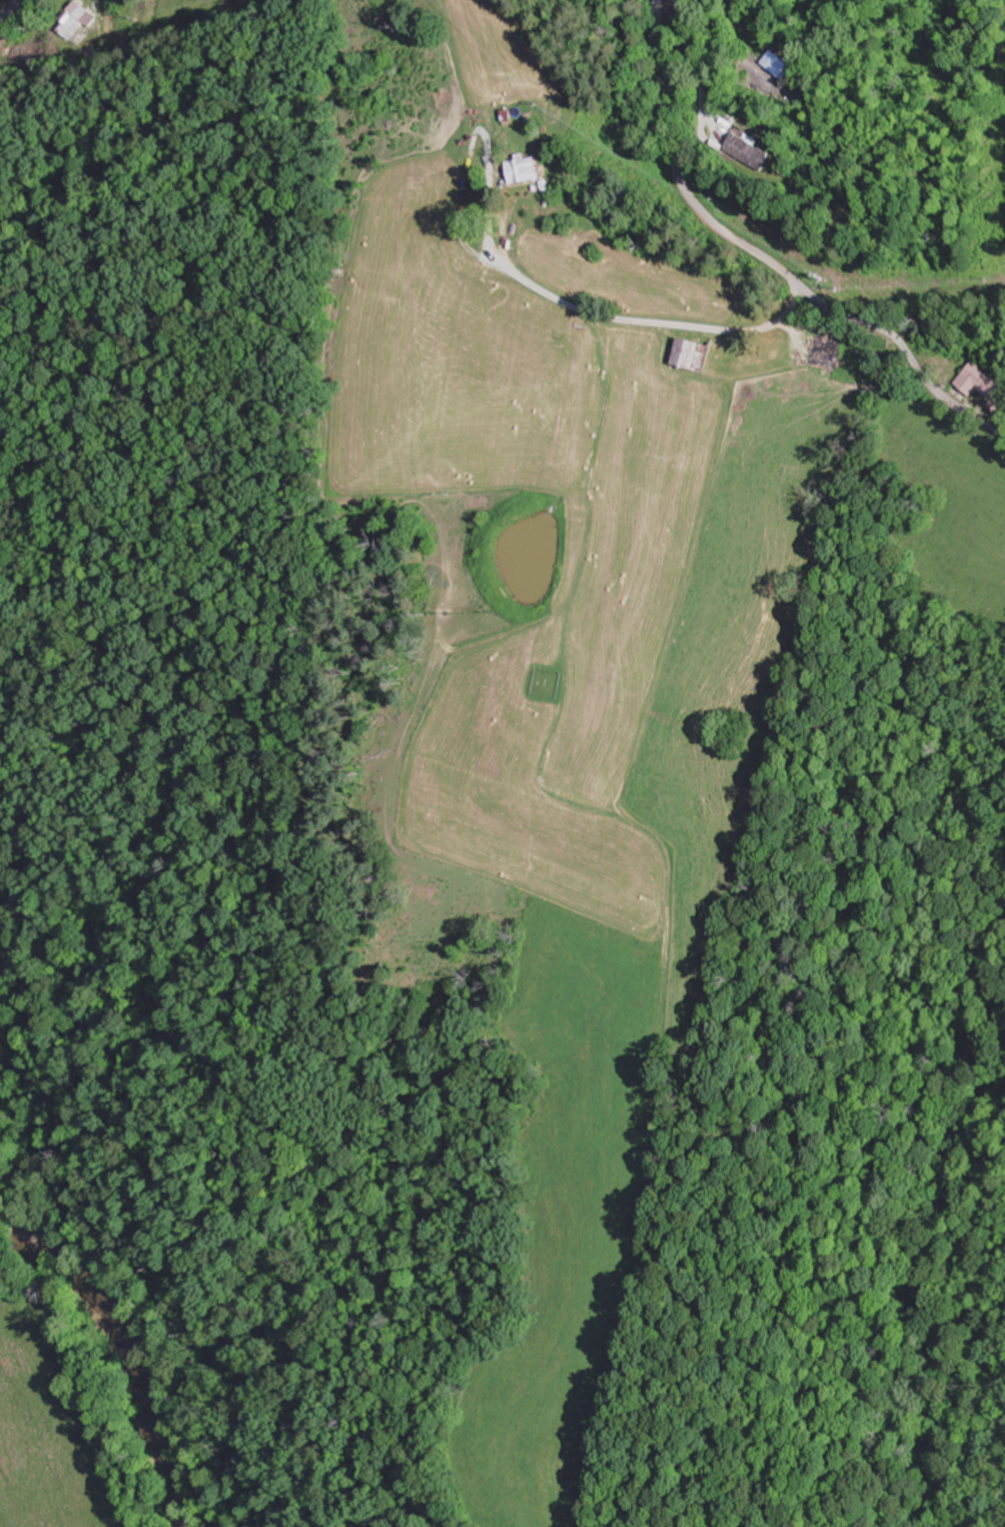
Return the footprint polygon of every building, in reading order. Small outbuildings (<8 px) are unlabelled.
[(79,43),(102,18),(82,1),(60,26),(79,43)] [(772,156),(737,131),(725,148),(760,173),(772,156)] [(526,158),(526,157),(507,160),(511,184),(543,180),(539,156),(526,158)] [(716,345),(683,337),(677,365),(710,372),(716,345)] [(813,367),(840,371),(844,341),(817,338),(813,367)]
